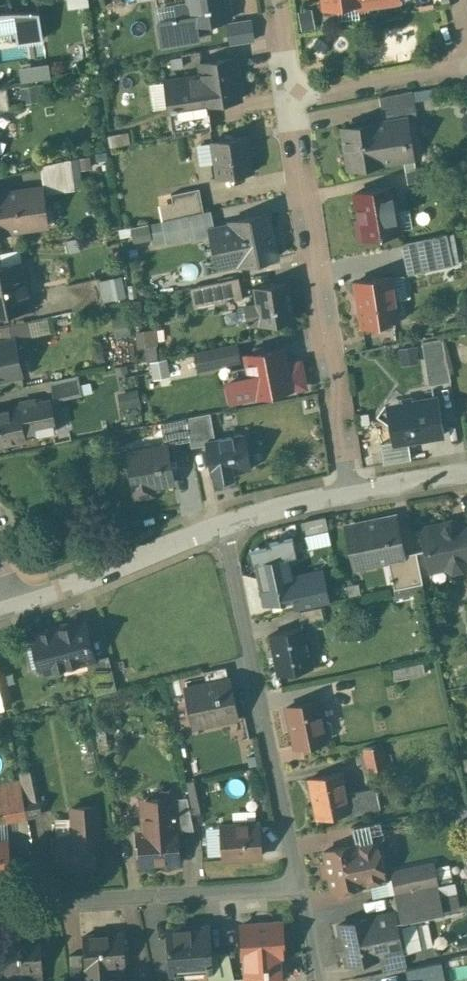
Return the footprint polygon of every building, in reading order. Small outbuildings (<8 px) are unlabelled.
[(197,23),(228,18),(225,0),(190,0),(190,2),(155,7),(161,46),(200,40),(197,23)] [(0,5),(0,32),(15,30),(16,41),(42,38),(39,10),(38,10),(32,10),(17,10),(7,10),(7,4),(0,5)] [(251,19),(227,23),(231,43),(254,39),(251,19)] [(234,57),(199,62),(201,75),(205,103),(207,102),(241,97),(234,57)] [(24,78),(54,77),(54,61),(23,62),(24,78)] [(201,75),(164,81),(173,135),(188,132),(185,114),(209,111),(207,102),(205,103),(201,75)] [(43,84),(25,84),(25,98),(43,98),(43,84)] [(0,87),(0,110),(10,109),(6,86),(0,87)] [(411,89),(379,95),(384,122),(415,117),(411,89)] [(209,111),(185,114),(188,132),(211,127),(209,111)] [(376,122),(342,127),(348,166),(383,161),(378,129),(376,122)] [(403,125),(378,129),(383,161),(408,157),(403,125)] [(127,131),(109,134),(111,146),(129,143),(127,131)] [(246,135),(212,140),(217,176),(251,171),(246,135)] [(70,158),(40,165),(43,187),(74,183),(70,158)] [(435,163),(405,169),(408,185),(438,179),(435,163)] [(391,185),(354,192),(359,217),(356,218),(359,237),(399,230),(391,185)] [(35,187),(3,191),(8,230),(41,225),(35,187)] [(199,187),(171,192),(175,216),(203,210),(199,187)] [(0,192),(0,231),(8,230),(3,191),(0,192)] [(175,216),(162,219),(166,241),(187,236),(186,232),(203,229),(207,224),(213,222),(210,209),(203,210),(175,216)] [(268,212),(230,220),(231,223),(214,227),(221,264),(238,261),(239,263),(277,255),(268,212)] [(446,233),(401,242),(408,273),(453,263),(452,263),(450,263),(444,234),(446,234),(446,233)] [(0,264),(0,312),(31,306),(22,260),(0,264)] [(390,274),(355,280),(362,324),(396,319),(390,274)] [(238,275),(209,281),(213,302),(226,300),(227,302),(230,301),(230,299),(242,296),(238,275)] [(99,276),(67,283),(73,310),(104,303),(99,276)] [(209,281),(189,286),(194,306),(213,302),(209,281)] [(287,281),(255,286),(257,302),(245,304),(248,324),(260,322),(261,323),(292,318),(287,281)] [(0,325),(0,326),(3,339),(14,337),(31,333),(28,319),(0,325)] [(160,325),(141,327),(144,357),(162,355),(160,325)] [(21,372),(14,337),(3,339),(0,340),(0,377),(21,372)] [(442,337),(422,341),(429,383),(449,379),(442,337)] [(237,341),(194,350),(198,368),(241,359),(237,341)] [(403,345),(405,361),(420,359),(418,343),(403,345)] [(283,346),(245,353),(250,377),(254,394),(291,387),(291,386),(303,384),(299,362),(286,364),(283,346)] [(83,374),(55,376),(56,392),(84,391),(83,374)] [(250,377),(229,381),(231,391),(229,392),(230,395),(232,394),(233,398),(254,394),(250,377)] [(436,396),(413,400),(407,397),(404,402),(392,404),(394,416),(388,424),(396,430),(398,440),(398,442),(408,440),(443,434),(436,396)] [(49,399),(36,402),(35,398),(21,401),(26,422),(22,423),(24,436),(55,430),(49,399)] [(0,409),(0,443),(25,438),(24,436),(22,423),(18,405),(0,409)] [(210,411),(186,416),(190,439),(191,446),(206,443),(206,440),(215,438),(210,411)] [(186,416),(173,419),(177,442),(190,439),(186,416)] [(215,438),(206,440),(206,443),(212,474),(250,467),(244,433),(215,438)] [(411,458),(408,440),(398,442),(398,440),(381,443),(384,462),(411,458)] [(167,444),(126,451),(133,488),(134,488),(136,495),(153,492),(152,485),(174,481),(167,444)] [(396,515),(351,525),(359,564),(392,558),(405,555),(404,553),(396,515)] [(424,527),(431,563),(444,560),(445,564),(452,569),(462,567),(466,560),(466,539),(462,519),(459,524),(451,518),(444,520),(441,524),(424,527)] [(326,520),(291,527),(296,551),(331,543),(326,520)] [(416,550),(404,553),(405,555),(392,558),(398,587),(422,582),(416,550)] [(288,555),(256,562),(264,602),(293,596),(296,608),(324,602),(318,575),(293,580),(288,555)] [(321,605),(298,610),(300,622),(323,617),(321,605)] [(62,625),(37,631),(46,670),(94,658),(84,620),(83,620),(83,621),(62,626),(62,625)] [(303,626),(270,633),(279,672),(311,666),(303,626)] [(11,705),(5,657),(0,657),(0,706),(11,705)] [(109,659),(94,663),(101,692),(116,688),(109,659)] [(225,665),(203,670),(206,682),(228,677),(225,665)] [(206,682),(185,686),(194,725),(236,716),(228,677),(206,682)] [(318,699),(286,706),(294,746),(326,739),(318,699)] [(382,743),(364,747),(368,769),(386,764),(382,743)] [(341,770),(309,777),(317,817),(347,810),(349,810),(345,792),(341,770)] [(374,786),(345,792),(349,810),(347,810),(348,814),(373,809),(368,788),(375,787),(374,786)] [(162,797),(146,799),(149,831),(139,831),(141,863),(178,860),(176,830),(194,829),(187,796),(176,796),(176,788),(162,789),(162,797)] [(0,792),(0,802),(10,800),(8,791),(0,792)] [(41,813),(36,792),(23,794),(24,798),(27,816),(41,813)] [(0,802),(0,813),(1,821),(27,816),(24,798),(10,800),(0,802)] [(97,805),(71,807),(73,835),(93,834),(93,837),(99,836),(97,805)] [(380,819),(351,825),(354,843),(376,838),(376,837),(384,835),(380,819)] [(258,821),(221,824),(224,857),(260,854),(258,821)] [(73,835),(56,837),(58,868),(95,865),(93,837),(93,834),(73,835)] [(354,843),(323,850),(326,861),(322,862),(324,874),(328,873),(332,890),(370,881),(384,878),(376,838),(354,843)] [(0,840),(0,872),(8,871),(6,840),(0,840)] [(432,863),(418,866),(422,886),(437,883),(432,863)] [(418,866),(392,871),(393,876),(396,891),(422,886),(418,866)] [(384,878),(370,881),(373,896),(375,896),(395,892),(396,891),(393,876),(384,878)] [(396,891),(395,892),(400,918),(443,909),(442,908),(441,900),(437,883),(396,891)] [(458,897),(441,900),(442,908),(459,905),(458,897)] [(393,911),(339,923),(347,962),(402,951),(396,925),(393,911)] [(282,921),(242,923),(244,956),(245,972),(263,971),(262,955),(284,953),(282,921)] [(415,921),(396,925),(402,951),(421,947),(415,921)] [(208,925),(168,928),(169,943),(168,944),(169,947),(170,947),(171,972),(208,969),(208,963),(206,963),(206,961),(210,961),(209,952),(208,925)] [(122,932),(84,934),(86,966),(104,964),(105,976),(125,975),(122,932)] [(40,937),(3,940),(6,980),(22,979),(22,970),(42,969),(40,937)] [(228,950),(209,952),(210,961),(206,961),(206,963),(208,963),(208,969),(209,969),(210,980),(223,979),(223,977),(234,977),(228,950)] [(81,953),(69,954),(71,976),(83,976),(81,953)] [(284,953),(262,955),(263,971),(245,972),(246,976),(257,975),(257,978),(264,978),(286,976),(284,953)] [(445,958),(410,967),(413,980),(450,980),(445,958)] [(22,970),(22,979),(23,980),(41,980),(43,980),(42,969),(22,970)]
